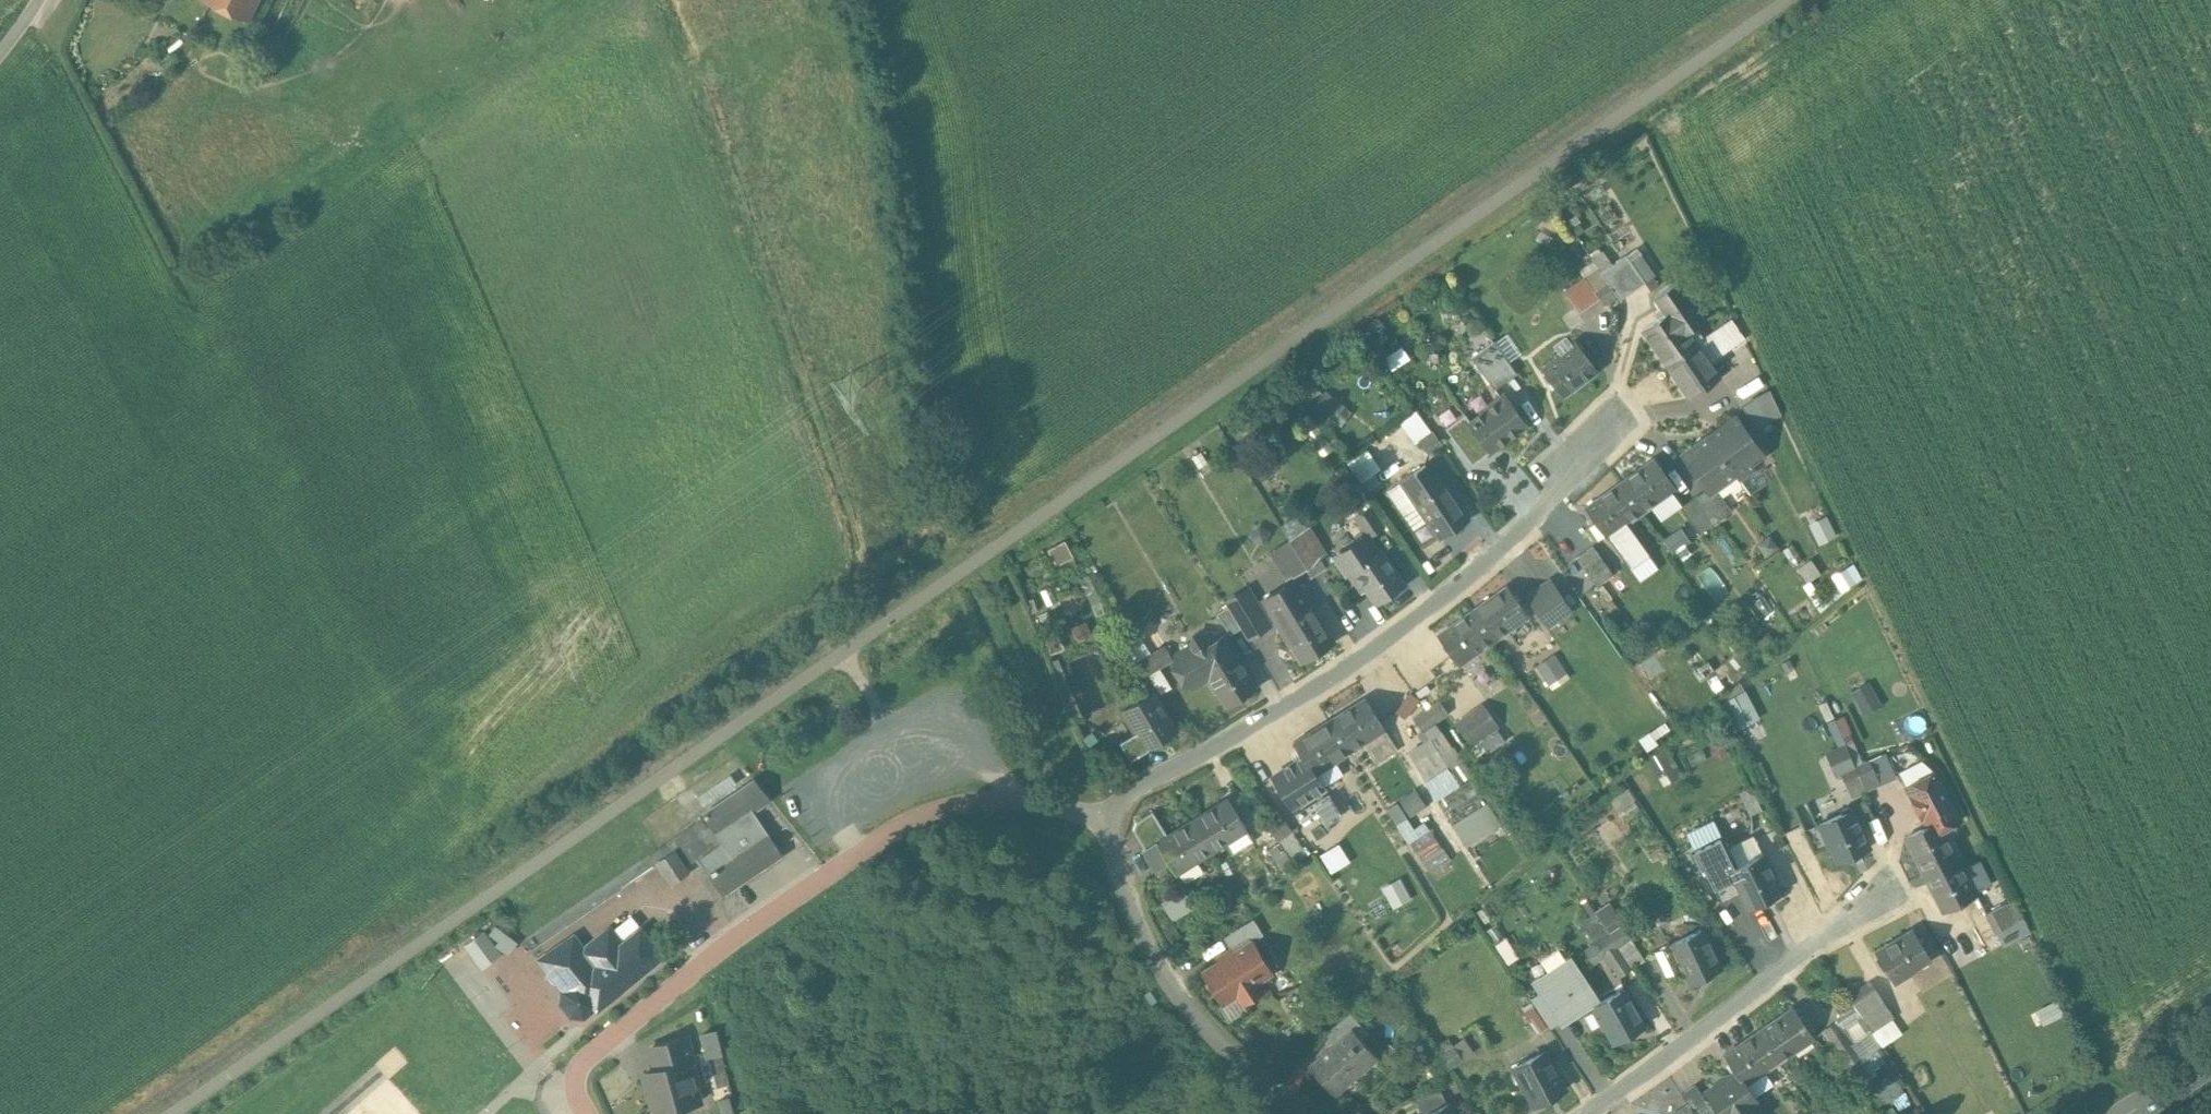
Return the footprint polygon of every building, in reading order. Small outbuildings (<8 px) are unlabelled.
[(252,26),(263,0),(199,0),(252,26)] [(1587,252),(1598,268),(1617,295),(1620,299),(1644,282),(1626,255),(1610,266),(1597,246),(1587,252)] [(1598,268),(1563,290),(1578,313),(1599,298),(1603,304),(1617,295),(1598,268)] [(1667,312),(1643,328),(1667,363),(1696,343),(1687,331),(1703,320),(1677,282),(1656,297),(1667,312)] [(1731,319),(1701,339),(1714,359),(1745,339),(1731,319)] [(1497,337),(1507,358),(1519,353),(1509,331),(1497,337)] [(1494,341),(1471,358),(1495,389),(1515,373),(1494,341)] [(1574,341),(1541,365),(1563,394),(1596,370),(1574,341)] [(1719,377),(1696,343),(1667,363),(1690,397),(1719,377)] [(1350,413),(1308,385),(1298,400),(1340,428),(1350,413)] [(1768,392),(1744,406),(1757,429),(1782,415),(1768,392)] [(1503,395),(1470,421),(1491,449),(1524,424),(1503,395)] [(1417,410),(1400,421),(1416,443),(1419,441),(1428,453),(1441,444),(1417,410)] [(1491,449),(1470,421),(1464,414),(1445,428),(1472,464),(1491,449)] [(1736,417),(1709,436),(1736,474),(1763,455),(1736,417)] [(1709,436),(1683,454),(1708,490),(1710,492),(1716,488),(1736,474),(1709,436)] [(1367,450),(1348,462),(1362,482),(1381,470),(1367,450)] [(1655,459),(1621,482),(1640,512),(1675,489),(1655,459)] [(1416,507),(1404,515),(1414,529),(1428,520),(1439,537),(1468,519),(1446,483),(1441,487),(1426,464),(1399,481),(1416,507)] [(1621,482),(1586,506),(1606,535),(1640,512),(1621,482)] [(1708,490),(1681,508),(1699,534),(1732,511),(1716,488),(1710,492),(1708,490)] [(1357,516),(1370,535),(1383,525),(1371,507),(1357,516)] [(1301,513),(1282,525),(1291,540),(1308,568),(1312,576),(1326,567),(1320,558),(1326,555),(1301,513)] [(1828,515),(1811,520),(1817,541),(1834,536),(1828,515)] [(1681,529),(1663,541),(1672,555),(1690,543),(1681,529)] [(1370,535),(1334,559),(1345,575),(1352,570),(1375,604),(1404,584),(1370,535)] [(1291,540),(1272,551),(1289,580),(1308,568),(1291,540)] [(1593,547),(1578,558),(1597,585),(1613,574),(1593,547)] [(1551,581),(1529,597),(1547,624),(1570,609),(1551,581)] [(1298,584),(1265,603),(1300,661),(1332,642),(1298,584)] [(1507,587),(1474,611),(1494,639),(1527,615),(1507,587)] [(1248,589),(1226,603),(1228,606),(1240,628),(1247,638),(1269,625),(1248,589)] [(1228,606),(1217,613),(1229,634),(1240,628),(1228,606)] [(1474,611),(1439,634),(1459,663),(1494,639),(1474,611)] [(1152,624),(1138,632),(1151,653),(1137,662),(1145,676),(1149,674),(1161,694),(1171,687),(1159,667),(1173,659),(1152,624)] [(1203,671),(1234,652),(1224,635),(1212,642),(1209,637),(1193,634),(1191,645),(1178,653),(1174,666),(1183,680),(1195,683),(1207,676),(1203,671)] [(1234,652),(1203,671),(1207,676),(1224,706),(1255,687),(1234,652)] [(1554,655),(1536,666),(1552,691),(1570,679),(1554,655)] [(1870,685),(1852,695),(1864,717),(1882,707),(1870,685)] [(1155,691),(1122,711),(1145,748),(1178,728),(1155,691)] [(1746,692),(1724,703),(1739,732),(1760,722),(1746,692)] [(1366,698),(1331,719),(1349,749),(1384,728),(1366,698)] [(1441,701),(1414,719),(1423,731),(1436,723),(1450,714),(1441,701)] [(1483,704),(1457,722),(1471,743),(1497,725),(1483,704)] [(1331,719),(1294,741),(1303,757),(1296,761),(1305,776),(1314,771),(1349,749),(1331,719)] [(1499,826),(1436,723),(1423,731),(1417,735),(1423,743),(1409,752),(1464,845),(1499,826)] [(1854,743),(1831,753),(1846,787),(1861,780),(1865,790),(1880,784),(1870,761),(1863,764),(1854,743)] [(1667,750),(1649,760),(1665,788),(1683,778),(1667,750)] [(1305,776),(1296,761),(1272,775),(1291,806),(1323,787),(1314,771),(1305,776)] [(1935,773),(1908,787),(1927,825),(1937,820),(1941,828),(1958,820),(1935,773)] [(756,779),(523,938),(532,950),(657,865),(667,879),(699,858),(723,893),(782,853),(751,807),(767,795),(756,779)] [(1752,789),(1741,794),(1751,816),(1762,810),(1752,789)] [(1416,791),(1386,810),(1428,874),(1448,861),(1424,823),(1413,830),(1407,821),(1427,808),(1416,791)] [(1329,793),(1296,813),(1301,822),(1317,812),(1324,825),(1342,814),(1329,793)] [(1228,798),(1193,819),(1211,849),(1246,828),(1228,798)] [(1851,810),(1805,830),(1814,852),(1829,845),(1836,861),(1868,847),(1851,810)] [(1282,818),(1269,827),(1278,839),(1291,830),(1282,818)] [(1715,818),(1687,828),(1693,845),(1721,835),(1715,818)] [(1193,819),(1158,841),(1176,871),(1211,849),(1193,819)] [(1927,825),(1906,836),(1925,873),(1956,857),(1941,828),(1937,820),(1927,825)] [(1754,834),(1721,850),(1737,883),(1749,907),(1782,891),(1754,834)] [(1716,893),(1737,883),(1721,850),(1716,838),(1694,848),(1716,893)] [(1278,839),(1263,849),(1278,871),(1292,861),(1278,839)] [(1329,869),(1349,860),(1340,842),(1321,851),(1329,869)] [(1962,869),(1956,857),(1925,873),(1943,909),(1991,885),(1979,860),(1962,869)] [(1399,880),(1382,888),(1392,909),(1409,900),(1399,880)] [(1188,887),(1163,901),(1173,918),(1198,904),(1188,887)] [(2013,901),(1986,913),(1995,931),(2022,919),(2013,901)] [(498,919),(465,944),(483,967),(516,942),(498,919)] [(1222,936),(1229,948),(1232,953),(1253,941),(1261,936),(1252,919),(1222,936)] [(1622,925),(1597,941),(1620,977),(1632,969),(1617,946),(1630,938),(1622,925)] [(1720,966),(1702,928),(1670,944),(1688,981),(1720,966)] [(587,1017),(662,955),(641,929),(623,945),(610,929),(584,950),(574,937),(540,961),(563,991),(562,1003),(572,1015),(587,1017)] [(1912,930),(1876,951),(1894,981),(1930,960),(1912,930)] [(1224,958),(1204,970),(1222,1002),(1238,993),(1243,1001),(1262,989),(1257,981),(1272,973),(1253,941),(1232,953),(1229,948),(1221,953),(1224,958)] [(1592,999),(1567,961),(1536,981),(1561,1019),(1592,999)] [(1843,1018),(1822,1031),(1856,1086),(1877,1074),(1875,1070),(1886,1063),(1876,1048),(1880,1045),(1870,1029),(1891,1017),(1870,983),(1834,1005),(1843,1018)] [(1645,1025),(1624,988),(1592,1006),(1613,1043),(1645,1025)] [(1533,1006),(1524,1012),(1537,1033),(1547,1028),(1533,1006)] [(1792,1008),(1758,1030),(1777,1059),(1811,1037),(1792,1008)] [(1349,1011),(1332,1027),(1341,1037),(1352,1027),(1359,1022),(1349,1011)] [(1341,1037),(1313,1061),(1338,1090),(1377,1056),(1352,1027),(1341,1037)] [(706,1057),(722,1053),(717,1028),(700,1031),(706,1057)] [(1758,1030),(1724,1053),(1736,1071),(1742,1081),(1777,1059),(1758,1030)] [(652,1049),(657,1070),(689,1062),(696,1060),(690,1039),(652,1049)] [(1452,1045),(1427,1062),(1436,1076),(1462,1059),(1452,1045)] [(1565,1088),(1545,1050),(1511,1068),(1531,1106),(1565,1088)] [(657,1070),(645,1074),(655,1112),(686,1104),(683,1092),(696,1088),(689,1062),(657,1070)] [(1707,1090),(1723,1113),(1760,1113),(1763,1112),(1742,1081),(1736,1071),(1707,1090)] [(1893,1074),(1879,1084),(1893,1101),(1906,1091),(1893,1074)] [(1694,1084),(1681,1092),(1688,1102),(1670,1113),(1713,1113),(1694,1084)] [(1424,1113),(1455,1113),(1448,1101),(1424,1113)]
